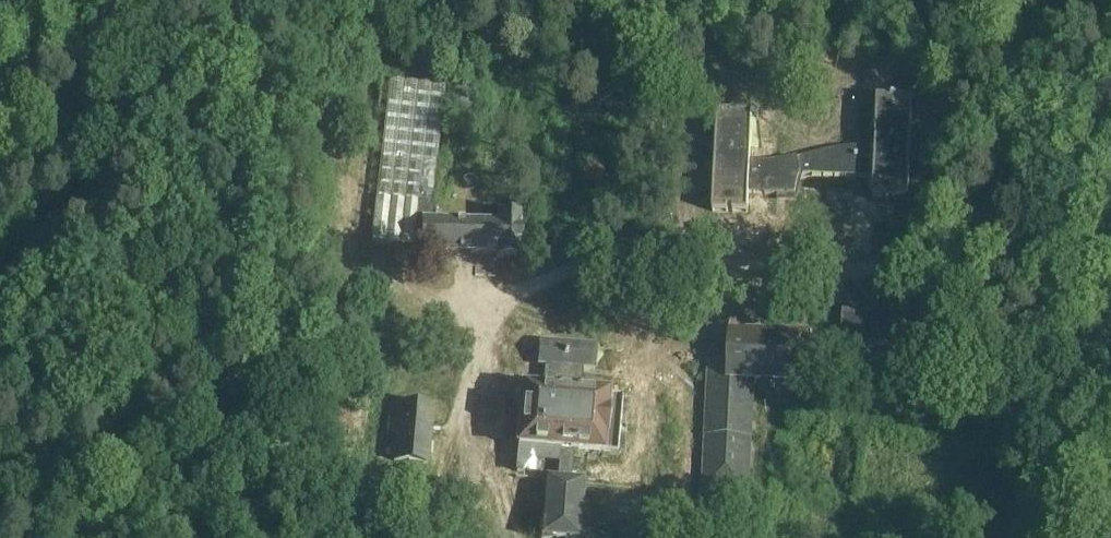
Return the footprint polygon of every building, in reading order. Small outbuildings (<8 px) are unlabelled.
[(376,199),(432,205),(445,87),(391,81),(376,199)] [(455,88),(453,108),(473,110),(475,90),(455,88)] [(717,114),(713,213),(746,213),(747,195),(796,196),(803,178),(875,179),(874,199),(888,199),(888,197),(893,198),(893,200),(908,200),(911,102),(897,102),(897,104),(890,103),(890,101),(878,100),(876,148),(860,148),(834,151),(797,159),(779,163),(749,163),(751,116),(737,115),(736,116),(731,116),(731,114),(717,114)] [(603,170),(588,167),(585,180),(602,183),(603,170)] [(498,216),(498,222),(421,220),(419,253),(497,254),(497,259),(521,260),(522,217),(498,216)] [(903,314),(844,311),(842,346),(901,349),(903,314)] [(708,357),(701,494),(749,497),(754,384),(807,387),(807,386),(810,345),(812,346),(813,337),(728,334),(728,346),(727,358),(720,357),(708,357)] [(583,371),(595,373),(597,346),(539,341),(537,366),(545,367),(541,392),(523,390),(517,448),(518,448),(515,473),(536,475),(537,463),(558,465),(556,479),(546,478),(540,537),(580,537),(585,482),(570,480),(573,453),(601,456),(601,455),(616,456),(621,399),(581,395),(583,371)] [(399,405),(394,462),(428,464),(432,408),(399,405)]
